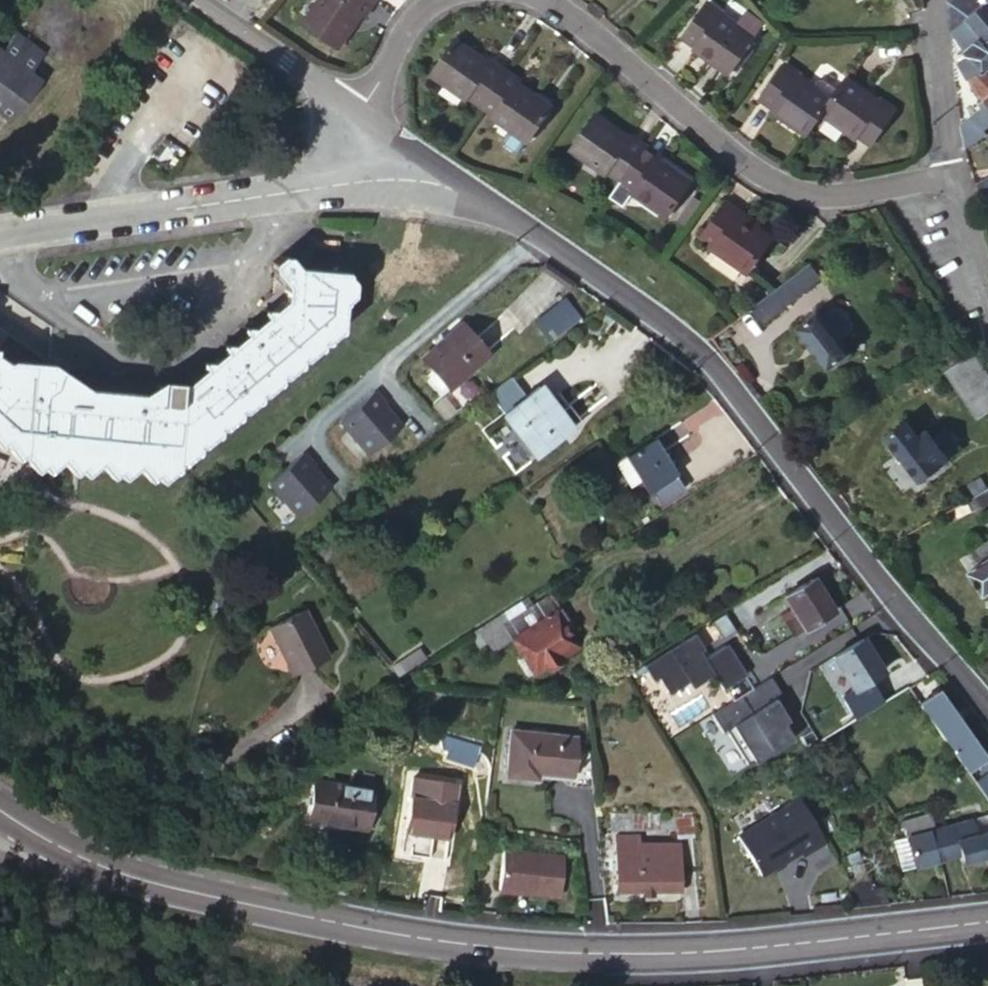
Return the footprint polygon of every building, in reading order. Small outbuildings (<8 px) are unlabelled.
[(301,21),(337,46),(350,28),(347,25),(357,11),(360,12),(368,0),(316,0),(301,21)] [(950,29),(952,28),(966,16),(974,10),(986,0),(948,0),(950,29)] [(974,10),(966,16),(981,34),(986,30),(984,26),(987,22),(987,0),(986,0),(974,10)] [(716,10),(703,2),(683,32),(696,40),(694,45),(729,67),(751,33),(731,20),(730,22),(715,13),(716,10)] [(968,52),(984,39),(981,34),(966,16),(952,28),(964,48),(957,55),(960,59),(968,52)] [(984,26),(986,30),(981,34),(984,39),(968,52),(979,66),(983,71),(987,67),(987,22),(984,26)] [(7,122),(5,125),(7,127),(40,84),(38,83),(35,87),(26,80),(29,76),(44,57),(16,35),(1,54),(0,55),(0,116),(7,122)] [(504,71),(487,59),(485,61),(469,50),(470,47),(457,39),(433,73),(466,96),(469,93),(483,103),(501,75),(504,71)] [(979,66),(968,52),(960,59),(959,60),(967,77),(979,66)] [(820,113),(832,97),(812,83),(808,86),(795,76),(797,73),(784,63),(763,95),(774,102),(772,106),(808,131),(820,113)] [(983,71),(979,66),(967,77),(969,80),(982,98),(987,92),(987,77),(983,71)] [(520,82),(504,71),(501,75),(483,103),(495,112),(493,114),(511,127),(504,138),(505,144),(518,154),(529,139),(529,140),(553,105),(534,93),(532,94),(519,86),(520,82)] [(38,83),(29,76),(26,80),(35,87),(38,83)] [(832,97),(838,87),(822,76),(817,77),(812,83),(832,97)] [(864,94),(844,79),(839,87),(838,87),(832,97),(820,113),(856,138),(858,135),(869,143),(891,113),(877,103),(875,106),(863,97),(864,94)] [(982,137),(987,133),(987,106),(985,102),(982,98),(979,101),(982,105),(961,123),(966,146),(973,141),(982,137)] [(610,167),(624,176),(645,146),(631,136),(629,139),(614,128),(615,125),(598,112),(574,145),(608,170),(610,167)] [(985,148),(982,137),(973,141),(966,146),(967,151),(969,158),(985,148)] [(613,191),(627,202),(636,190),(668,214),(692,181),(676,169),(673,172),(657,160),(659,156),(645,146),(624,176),(613,191)] [(987,193),(987,177),(977,185),(984,196),(987,193)] [(740,213),(727,203),(704,236),(715,244),(714,247),(714,248),(745,270),(770,236),(754,224),(751,227),(738,217),(740,213)] [(5,436),(4,449),(10,455),(17,449),(23,450),(21,461),(28,468),(48,470),(56,465),(61,465),(68,472),(77,473),(86,474),(93,467),(100,468),(105,475),(126,477),(132,471),(137,471),(144,478),(163,480),(249,407),(337,331),(338,304),(344,298),(346,279),(341,274),(343,272),(340,268),(310,267),(291,265),(281,253),(275,253),(266,260),(266,268),(275,279),(274,298),(262,309),(256,309),(255,314),(244,325),(237,324),(237,330),(225,341),(219,341),(218,347),(205,358),(200,357),(199,363),(188,373),(73,373),(72,377),(51,367),(11,366),(11,367),(8,367),(0,362),(0,436),(5,436)] [(821,275),(810,261),(773,290),(750,308),(760,322),(821,275)] [(838,306),(826,315),(841,336),(853,328),(854,322),(844,308),(838,306)] [(826,315),(821,309),(799,325),(829,366),(851,350),(841,336),(826,315)] [(487,355),(460,325),(420,361),(447,390),(487,355)] [(961,382),(970,376),(987,401),(987,372),(975,352),(951,367),(961,382)] [(987,406),(987,401),(970,376),(961,382),(981,411),(987,406)] [(558,413),(538,387),(524,397),(509,377),(487,394),(502,414),(532,454),(577,420),(567,407),(558,413)] [(382,403),(372,391),(337,421),(366,455),(399,426),(381,405),(382,403)] [(958,445),(942,424),(932,432),(927,427),(919,433),(906,416),(885,432),(920,476),(958,445)] [(673,475),(651,439),(623,455),(645,492),(650,489),(672,475),(673,475)] [(295,516),(328,488),(309,466),(311,465),(300,452),(266,482),(295,516)] [(680,488),(672,475),(650,489),(658,503),(680,488)] [(987,502),(987,487),(977,493),(984,504),(987,502)] [(961,558),(983,592),(987,589),(987,541),(961,558)] [(784,596),(796,616),(803,629),(831,612),(811,579),(784,596)] [(502,623),(497,614),(478,626),(474,628),(489,650),(508,638),(532,672),(543,666),(549,669),(558,664),(560,656),(577,645),(564,626),(567,622),(547,596),(502,623)] [(329,662),(305,615),(271,633),(295,680),(329,662)] [(793,635),(803,629),(796,616),(785,623),(793,635)] [(708,646),(697,629),(641,664),(652,681),(657,678),(668,695),(688,682),(692,689),(713,676),(722,690),(746,675),(727,644),(704,658),(700,651),(708,646)] [(881,672),(860,640),(832,657),(853,689),(881,672)] [(933,672),(908,687),(917,700),(941,683),(933,672)] [(770,678),(711,714),(722,733),(726,730),(747,764),(770,750),(771,752),(792,739),(781,720),(784,718),(773,700),(781,695),(770,678)] [(937,692),(920,704),(947,743),(966,770),(983,758),(937,692)] [(853,712),(844,698),(810,718),(820,733),(853,712)] [(570,753),(571,738),(508,730),(503,777),(535,781),(535,773),(569,777),(568,785),(590,787),(585,755),(570,753)] [(975,784),(987,802),(987,801),(987,776),(975,784)] [(365,827),(372,784),(350,780),(349,787),(312,782),(306,819),(365,827)] [(452,805),(454,787),(424,783),(422,800),(452,805)] [(448,840),(452,805),(422,800),(408,799),(404,833),(448,840)] [(806,809),(749,843),(769,875),(801,856),(803,859),(827,845),(806,809)] [(692,840),(691,814),(677,814),(676,817),(658,817),(658,813),(610,813),(610,831),(677,831),(677,840),(692,840)] [(914,869),(958,856),(960,864),(987,856),(987,831),(973,835),(969,821),(933,832),(928,814),(900,822),(905,837),(914,869)] [(969,821),(973,835),(987,831),(987,816),(969,821)] [(677,856),(677,848),(637,849),(637,837),(615,837),(615,856),(677,856)] [(914,869),(905,837),(892,841),(901,872),(914,869)] [(561,858),(501,853),(497,893),(558,898),(561,858)] [(678,892),(677,856),(615,856),(615,892),(678,892)]
